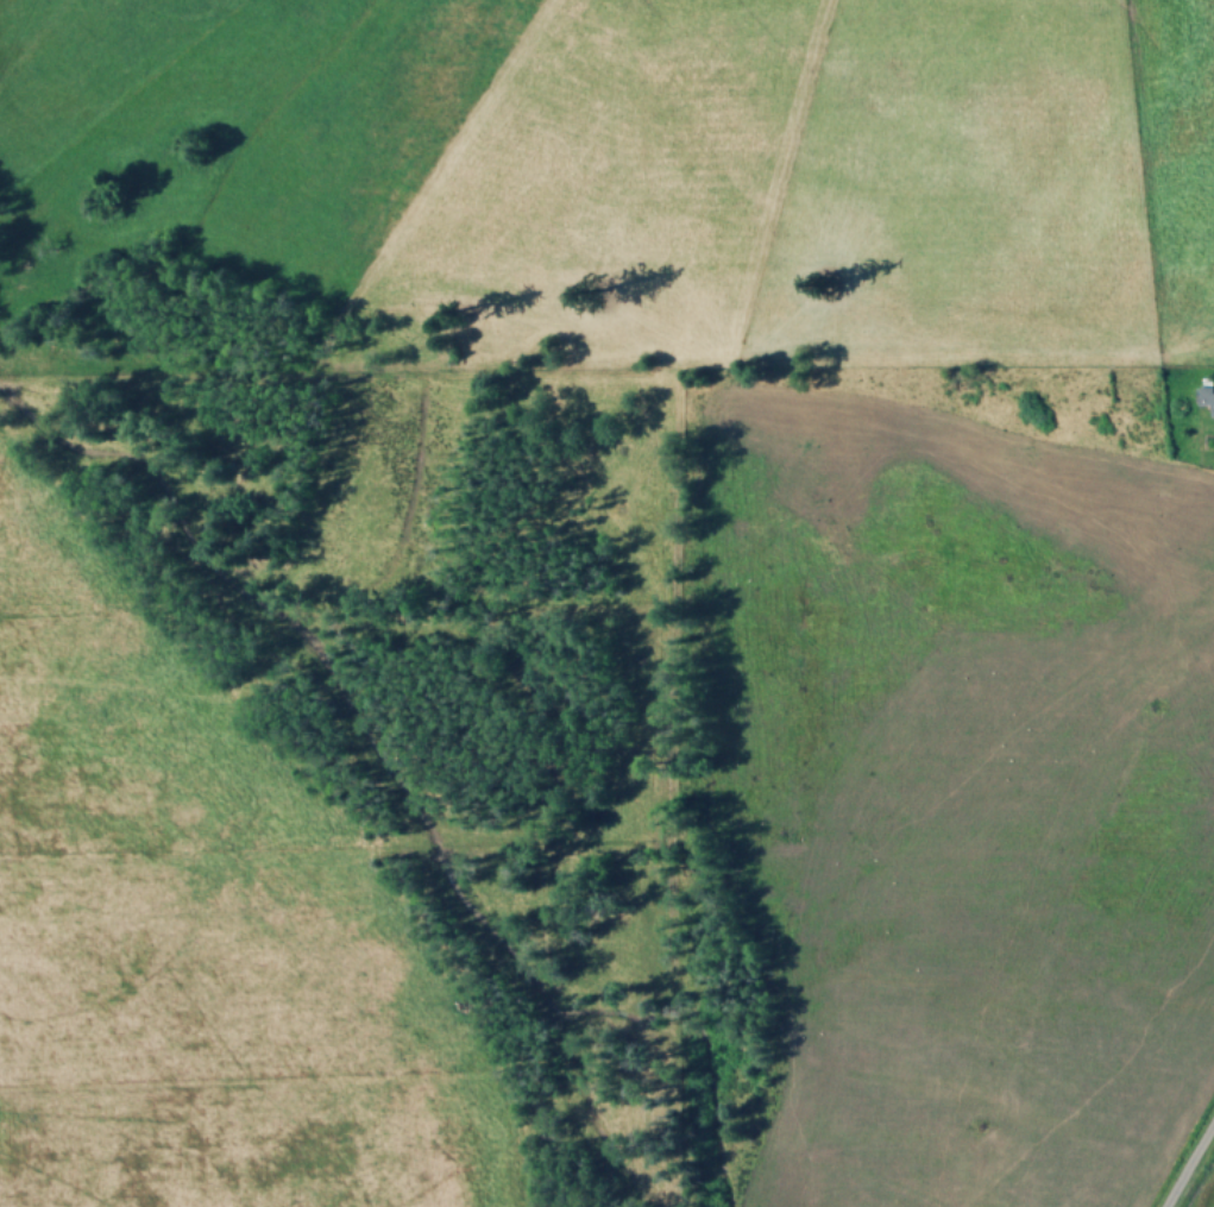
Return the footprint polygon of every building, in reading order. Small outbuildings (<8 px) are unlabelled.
[(1212,386),(1197,386),(1197,403),(1211,403),(1211,415),(1213,415),(1213,392),(1212,392),(1212,386)]
